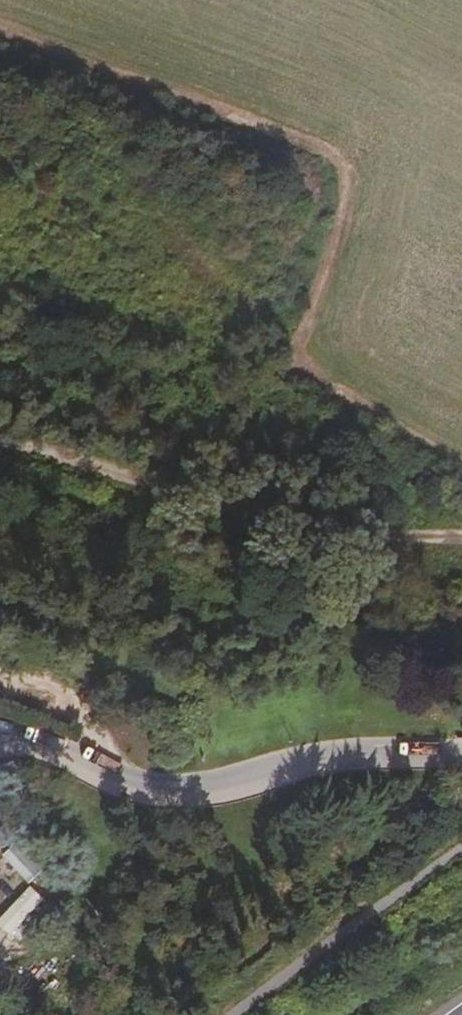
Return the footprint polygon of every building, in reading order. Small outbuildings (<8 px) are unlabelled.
[(22,844),(7,859),(36,887),(51,872),(22,844)] [(34,888),(3,921),(18,935),(49,902),(34,888)]
